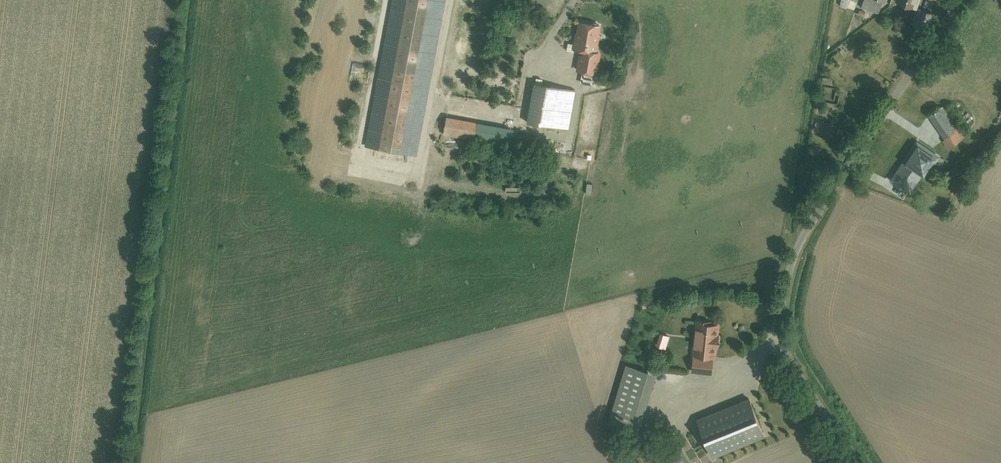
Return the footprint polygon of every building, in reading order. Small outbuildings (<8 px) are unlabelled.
[(369,145),(417,154),(445,0),(396,0),(369,145)] [(842,7),(855,12),(858,2),(851,0),(844,0),(842,7)] [(872,0),(865,0),(862,9),(879,14),(882,3),(872,0)] [(918,10),(914,25),(928,30),(932,14),(918,10)] [(604,52),(592,49),(599,21),(580,16),(574,45),(586,47),(582,65),(600,70),(604,52)] [(519,72),(464,62),(461,80),(492,85),(487,112),(511,116),(519,73),(519,72)] [(530,80),(524,114),(565,121),(570,87),(530,80)] [(941,106),(926,116),(951,151),(965,141),(941,106)] [(452,111),(450,123),(477,129),(479,116),(452,111)] [(892,179),(910,191),(921,175),(925,178),(939,157),(917,142),(892,179)] [(698,323),(693,372),(714,374),(715,359),(717,359),(721,325),(698,323)] [(766,393),(698,421),(712,455),(780,426),(766,393)]
